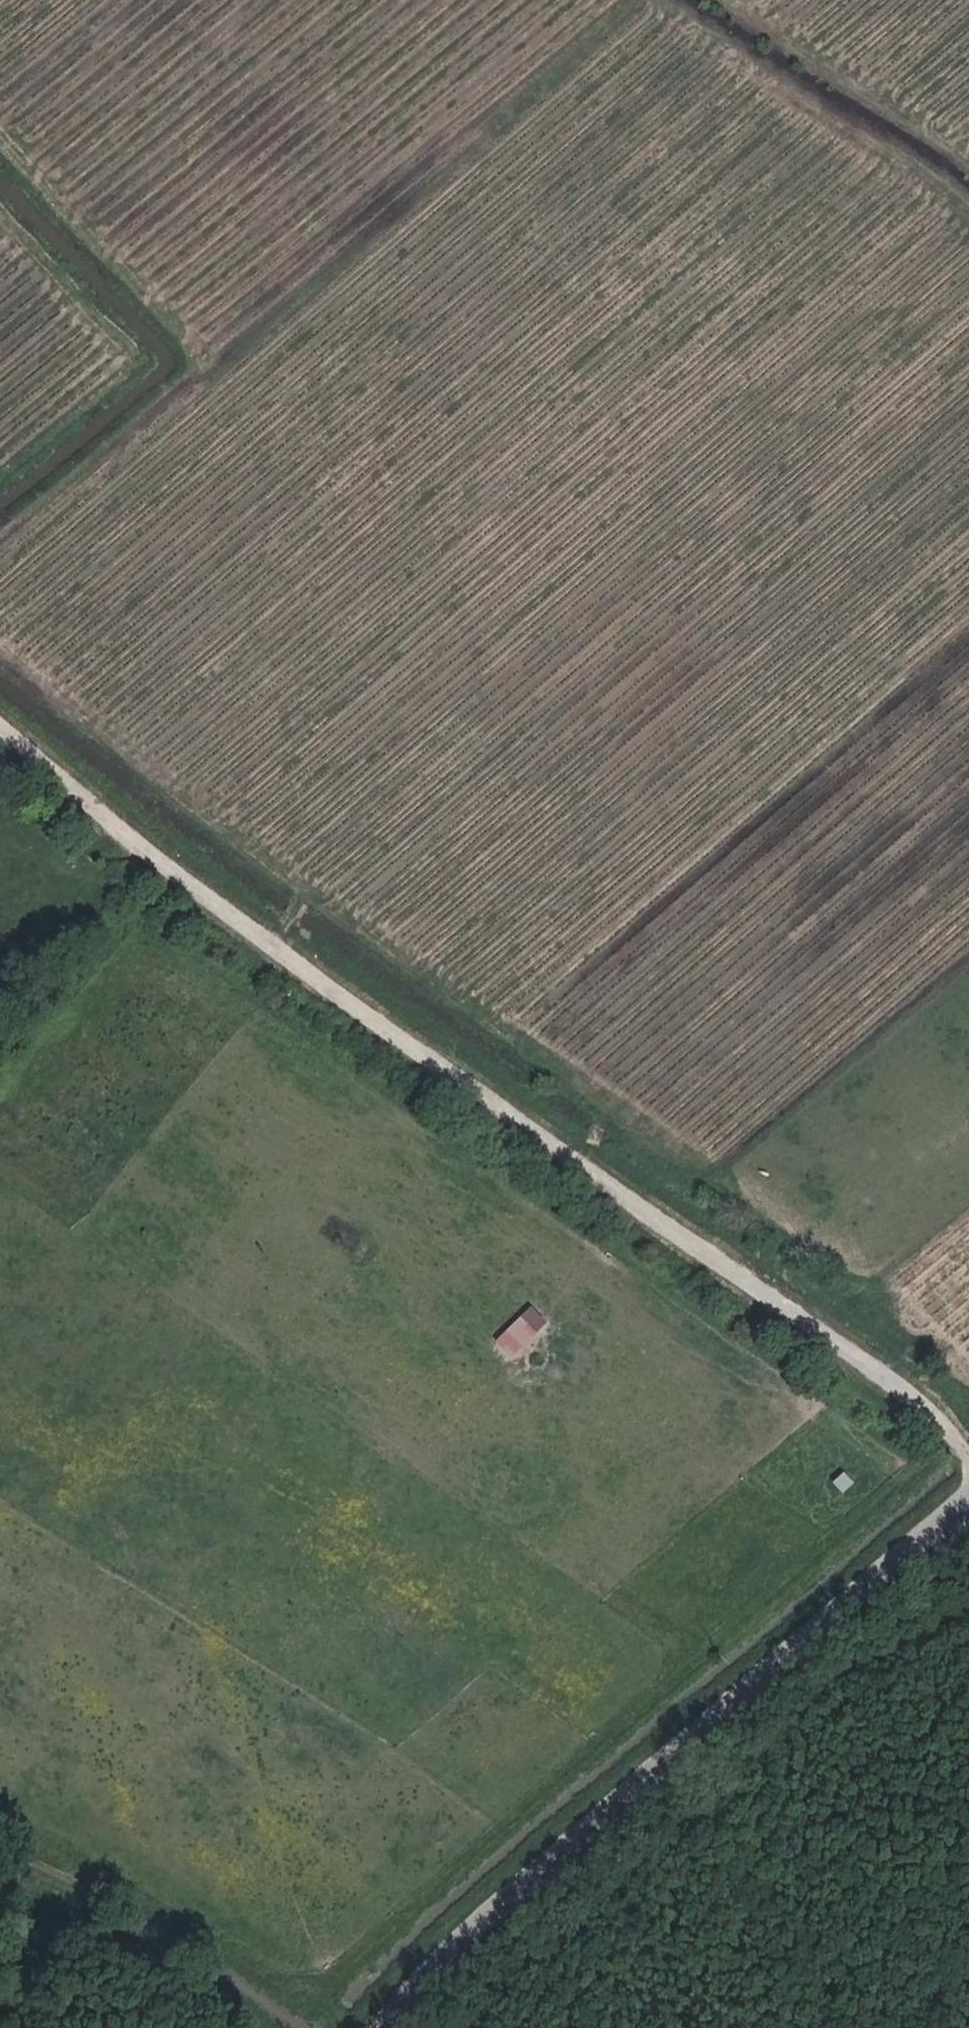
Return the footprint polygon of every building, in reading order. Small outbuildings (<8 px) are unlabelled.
[(533,1303),(497,1338),(516,1358),(552,1323),(533,1303)]
